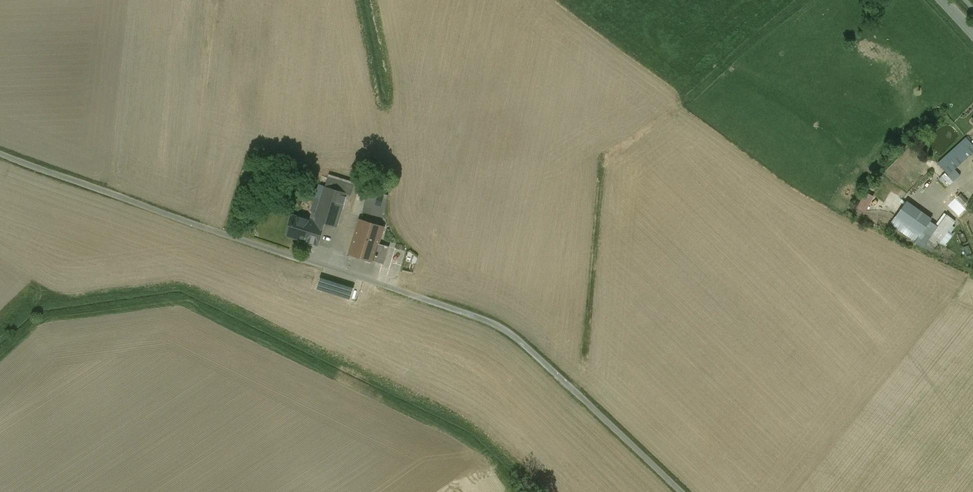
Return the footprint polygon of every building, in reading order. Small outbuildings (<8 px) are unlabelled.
[(937,164),(954,181),(960,175),(955,170),(972,153),(972,146),(966,138),(937,164)] [(354,186),(328,178),(317,213),(313,212),(312,212),(309,221),(292,216),(286,235),(317,244),(324,223),(336,226),(346,194),(351,196),(354,186)] [(387,196),(369,191),(365,206),(383,211),(387,196)] [(869,212),(875,194),(865,191),(859,208),(869,212)] [(931,219),(906,202),(895,217),(920,234),(931,219)] [(383,211),(365,206),(363,212),(381,216),(383,211)] [(383,227),(360,220),(350,254),(383,264),(388,247),(378,244),(383,227)] [(352,290),(327,282),(324,290),(350,299),(352,290)]
